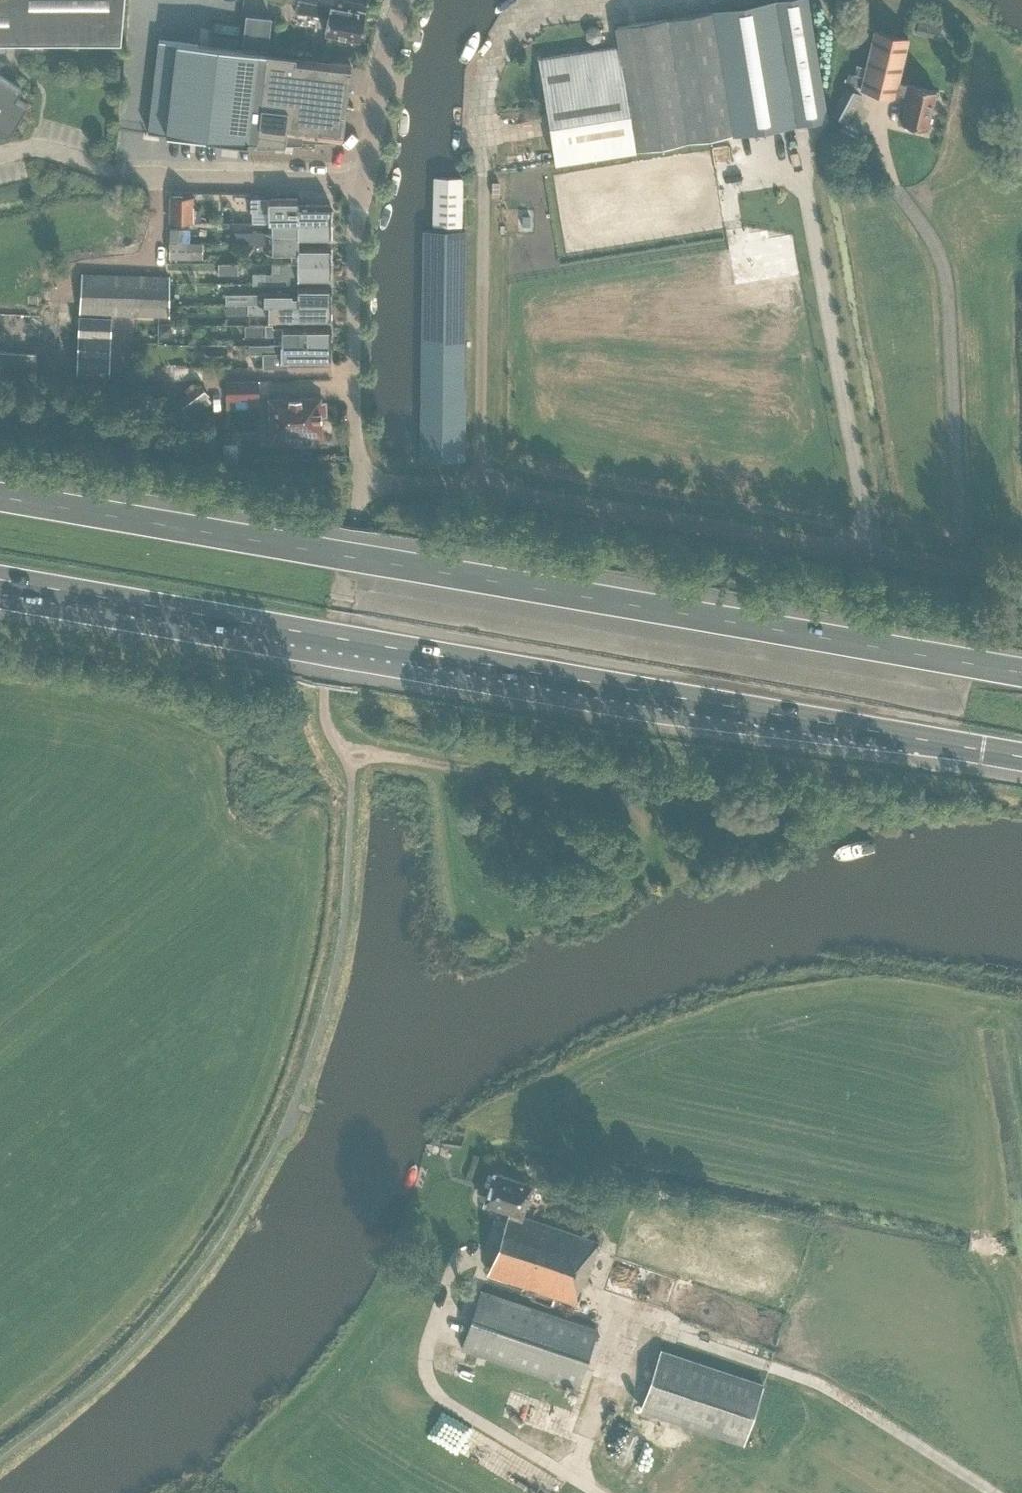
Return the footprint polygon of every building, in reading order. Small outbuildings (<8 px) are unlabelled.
[(124,0),(0,0),(0,43),(121,42),(124,0)] [(295,12),(329,20),(326,34),(359,40),(365,12),(331,5),(315,2),(303,0),(298,0),(295,12)] [(315,2),(331,5),(365,12),(367,0),(315,0),(315,2)] [(807,0),(793,0),(711,14),(732,136),(828,120),(807,0)] [(732,136),(711,14),(616,30),(618,46),(636,152),(732,136)] [(271,18),(246,15),(242,47),(268,50),(271,18)] [(916,33),(927,35),(930,23),(918,21),(916,33)] [(590,27),(586,32),(586,40),(592,44),(600,41),(602,34),(598,28),(590,27)] [(936,91),(897,82),(907,38),(874,30),(860,88),(893,96),(894,94),(907,98),(901,124),(926,130),(936,91)] [(159,41),(148,132),(187,137),(247,144),(247,140),(255,141),(254,144),(285,143),(338,143),(339,139),(341,139),(350,64),(295,58),(295,57),(159,41)] [(556,166),(636,152),(618,46),(539,58),(540,62),(556,166)] [(1,133),(9,131),(26,103),(15,97),(20,87),(20,86),(0,75),(0,132),(1,133)] [(856,136),(860,129),(849,123),(863,95),(849,87),(832,115),(845,122),(842,128),(856,136)] [(462,178),(461,178),(433,178),(432,226),(461,227),(462,178)] [(193,196),(170,196),(169,223),(193,223),(193,196)] [(268,223),(272,223),(331,223),(331,205),(298,205),(298,198),(268,199),(251,198),(251,211),(269,211),(268,223)] [(331,223),(272,223),(272,243),(297,243),(297,241),(331,241),(331,223)] [(189,243),(189,242),(189,228),(170,228),(170,241),(169,241),(169,243),(189,243)] [(462,461),(465,231),(423,231),(419,460),(462,461)] [(202,242),(189,242),(189,243),(169,243),(169,258),(202,259),(202,242)] [(298,245),(297,243),(272,243),(272,253),(298,253),(298,263),(331,263),(331,245),(298,245)] [(298,280),(331,280),(331,263),(298,263),(272,263),(272,273),(252,272),(252,283),(297,284),(298,280)] [(167,318),(169,277),(83,273),(81,314),(167,318)] [(242,303),(247,303),(331,304),(331,286),(298,286),(298,297),(291,297),(291,294),(242,293),(225,294),(225,304),(242,303)] [(331,322),(331,304),(247,303),(247,314),(286,314),(286,312),(297,312),(297,322),(331,322)] [(81,316),(80,337),(111,338),(111,337),(112,318),(81,316)] [(159,324),(159,337),(166,337),(171,331),(171,324),(159,324)] [(282,336),(282,345),(331,345),(331,327),(298,327),(298,329),(273,329),(273,325),(265,325),(265,336),(282,336)] [(80,337),(79,356),(110,358),(110,357),(111,337),(111,338),(80,337)] [(331,345),(282,345),(249,345),(249,354),(263,354),(263,367),(287,367),(287,363),(331,363),(331,345)] [(0,352),(0,372),(35,374),(37,354),(0,352)] [(110,358),(79,356),(78,376),(110,377),(110,357),(110,358)] [(64,367),(47,366),(46,375),(64,376),(64,367)] [(258,381),(226,382),(227,400),(259,399),(258,381)] [(187,394),(177,401),(186,413),(190,419),(213,403),(208,397),(209,396),(201,384),(196,387),(193,383),(184,389),(187,394)] [(320,402),(319,398),(270,400),(272,442),(293,442),(293,433),(301,433),(301,435),(321,434),(320,417),(327,417),(327,402),(320,402)] [(487,1274),(575,1304),(582,1285),(584,1286),(599,1242),(522,1216),(533,1185),(494,1172),(483,1203),(508,1212),(487,1274)] [(598,1329),(480,1290),(460,1351),(577,1390),(598,1329)] [(744,1444),(764,1386),(662,1351),(642,1409),(744,1444)] [(451,1454),(441,1470),(471,1489),(493,1455),(453,1430),(452,1430),(456,1432),(445,1449),(451,1454)]
